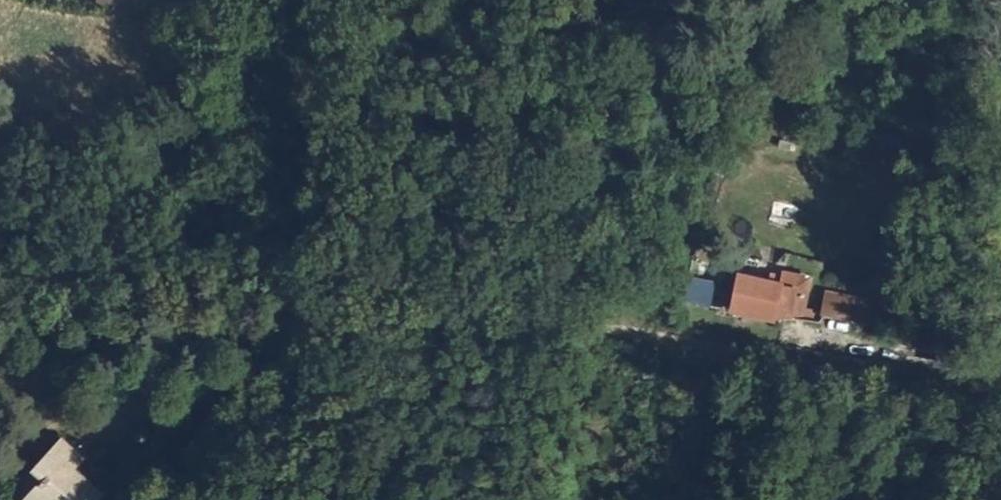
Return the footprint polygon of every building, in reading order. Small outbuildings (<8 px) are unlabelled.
[(143,10),(147,0),(109,0),(143,10)] [(737,271),(731,306),(773,313),(774,304),(800,308),(806,271),(779,267),(778,277),(737,271)] [(825,288),(823,308),(868,314),(871,293),(825,288)] [(50,469),(39,461),(22,481),(43,499),(53,499),(59,494),(66,499),(92,499),(96,496),(89,489),(108,468),(76,441),(50,469)]
